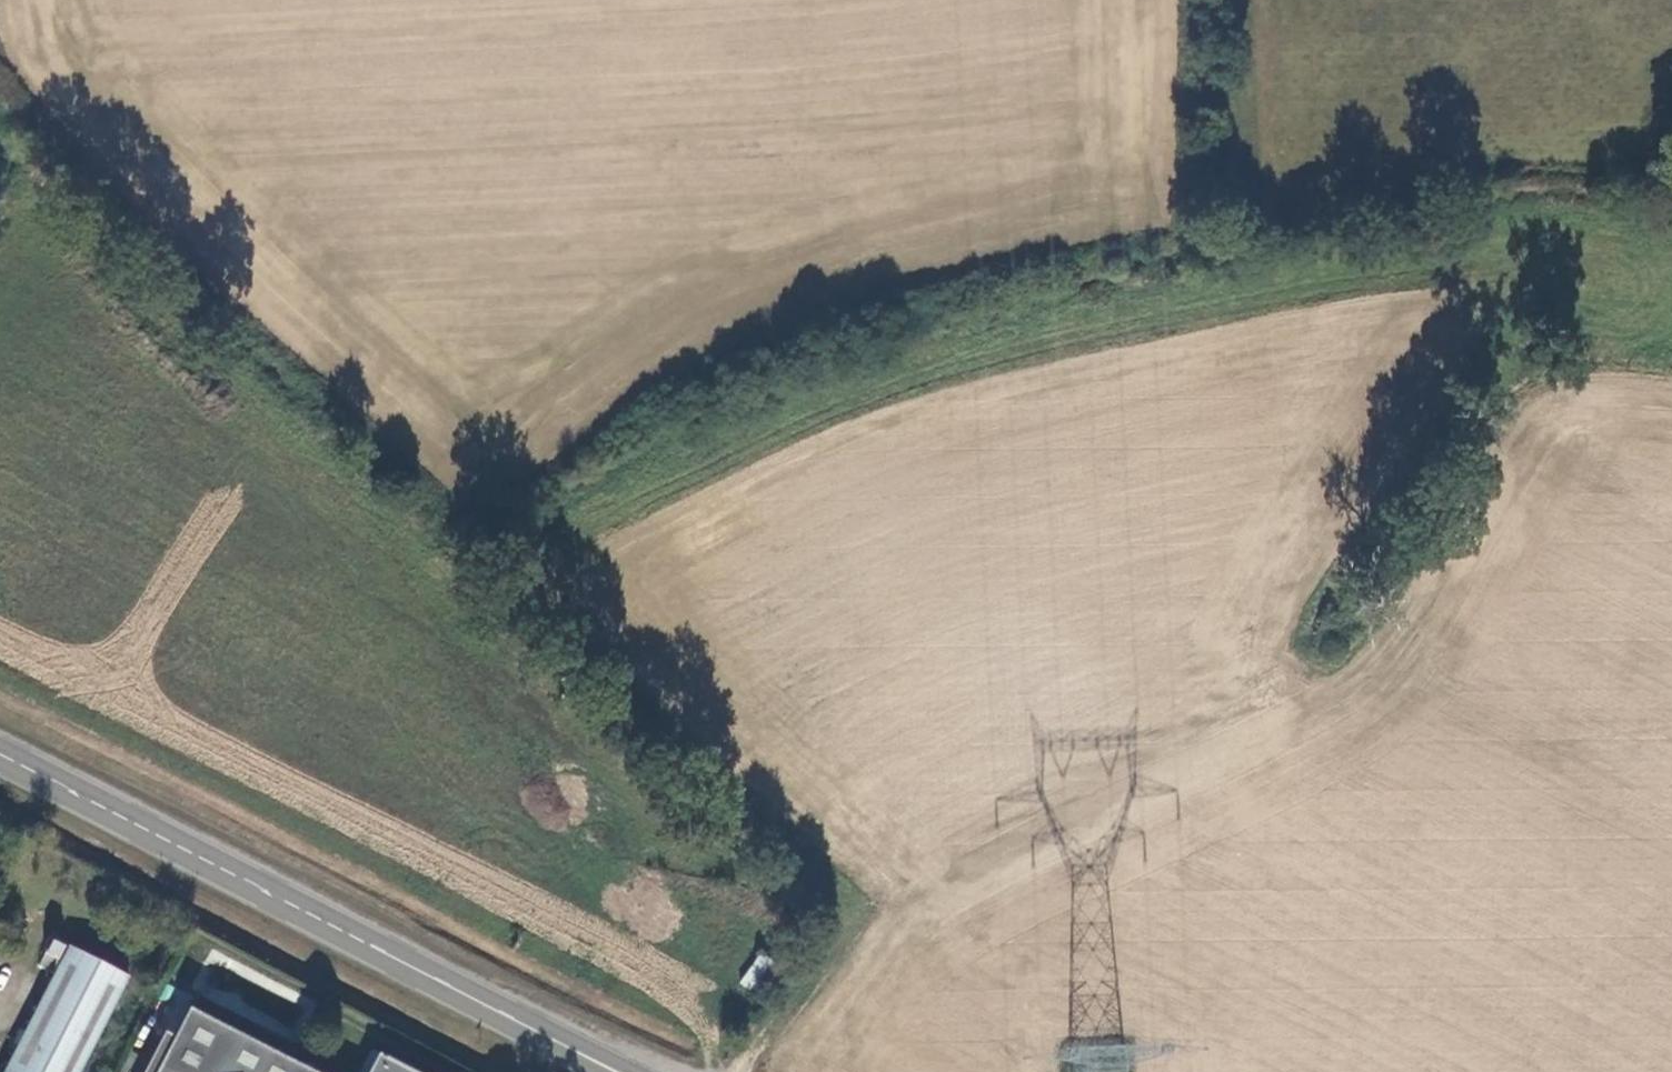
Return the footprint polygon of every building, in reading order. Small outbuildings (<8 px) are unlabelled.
[(46,954),(57,959),(63,949),(52,943),(46,954)] [(127,978),(68,948),(5,1071),(79,1071),(127,978)] [(757,993),(772,959),(756,952),(740,985),(757,993)] [(189,1010),(157,1071),(310,1071),(189,1010)] [(442,1060),(437,1071),(470,1071),(442,1060)]
